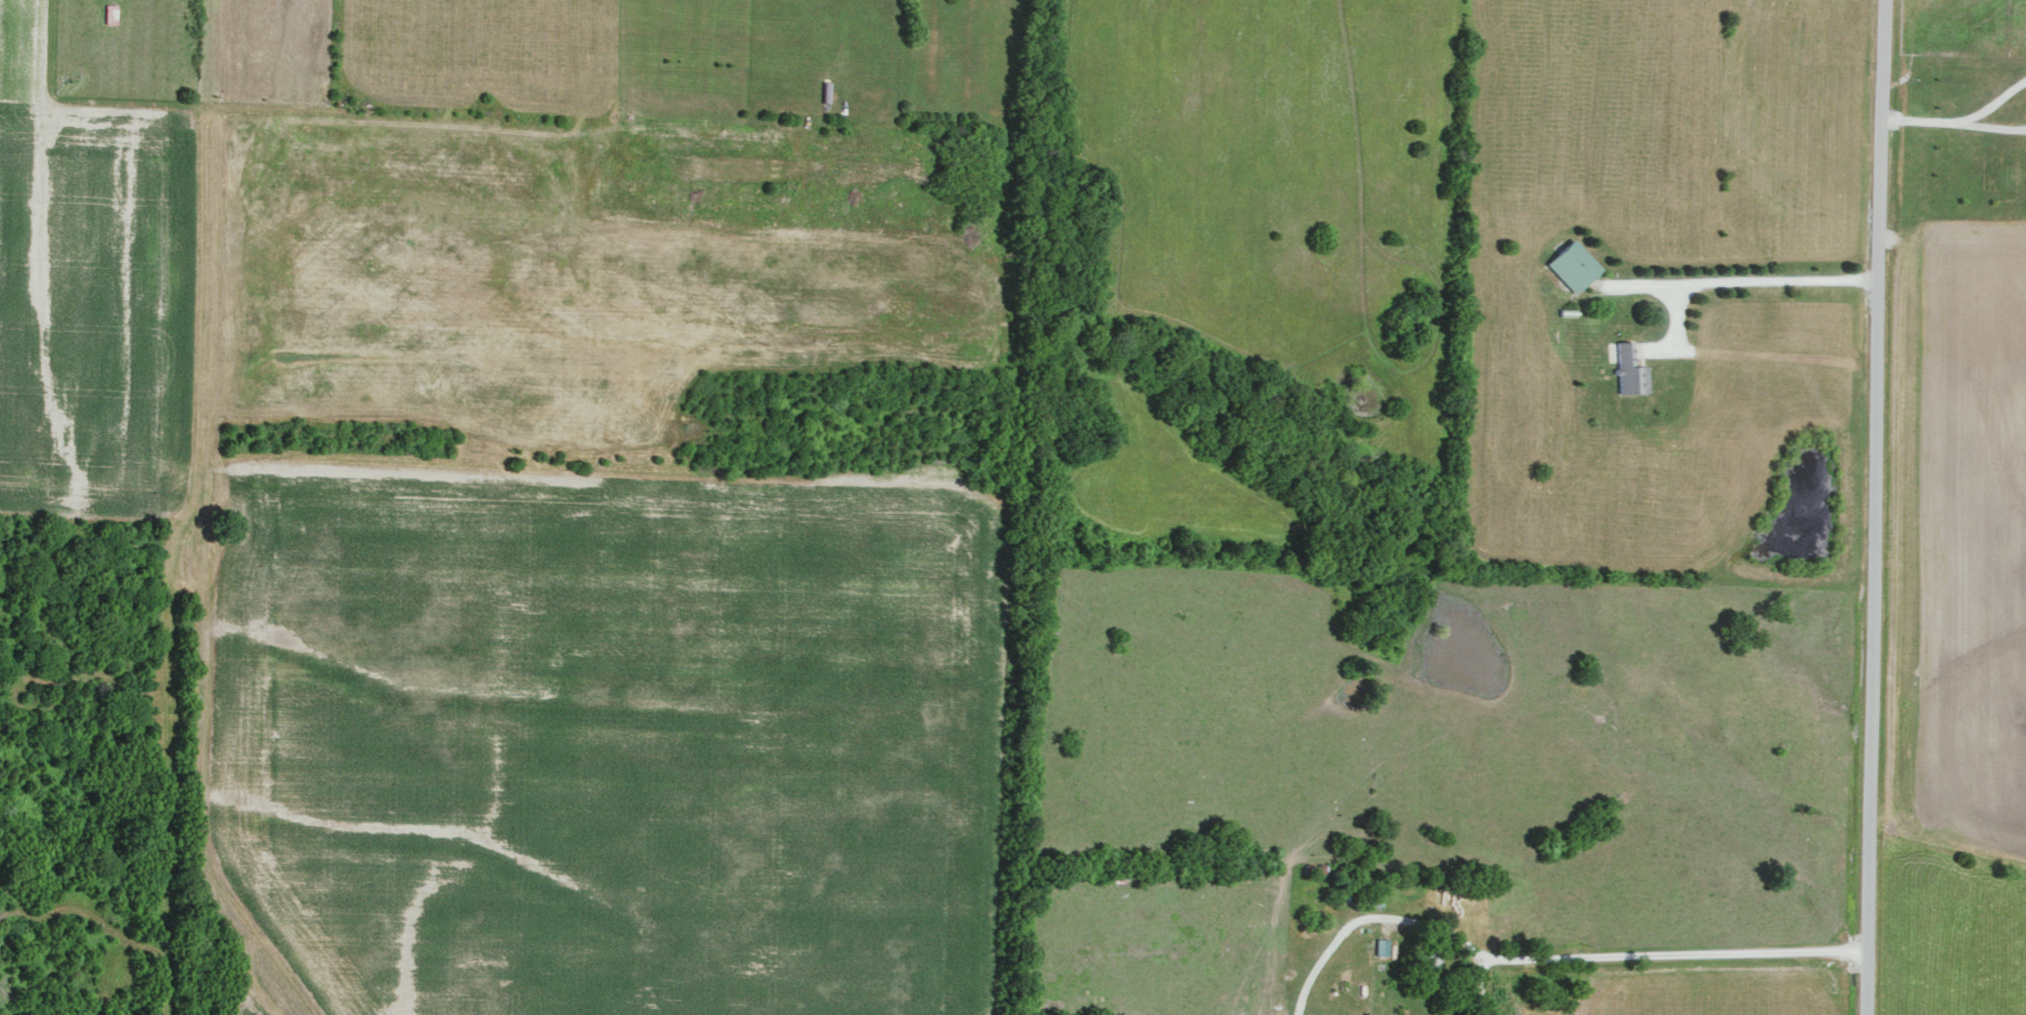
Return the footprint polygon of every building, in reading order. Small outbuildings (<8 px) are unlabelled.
[(116,4),(105,3),(105,22),(116,23),(116,4)] [(1546,263),(1575,292),(1601,267),(1572,237),(1546,263)] [(1648,365),(1634,365),(1634,340),(1618,341),(1620,393),(1649,392),(1648,365)] [(1388,938),(1375,938),(1375,954),(1387,954),(1388,938)]
